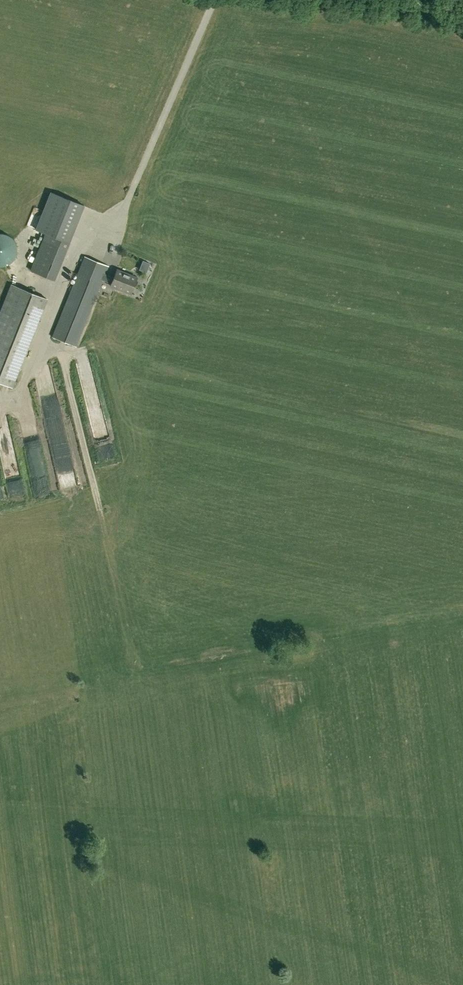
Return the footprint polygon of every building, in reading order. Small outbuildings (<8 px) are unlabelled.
[(45,232),(68,241),(82,203),(46,190),(32,228),(45,232)] [(45,232),(31,270),(53,279),(68,241),(45,232)] [(2,266),(5,265),(8,264),(10,263),(13,261),(14,258),(16,255),(17,252),(17,249),(16,246),(16,243),(14,241),(12,238),(10,236),(7,235),(4,234),(1,233),(0,233),(0,266),(2,266)] [(113,276),(104,272),(107,265),(83,255),(52,335),(76,344),(102,279),(111,282),(110,284),(130,293),(137,277),(116,268),(113,276)] [(0,311),(0,382),(12,387),(48,298),(11,284),(0,311)] [(85,378),(99,375),(97,368),(84,371),(85,378)] [(60,406),(47,409),(48,417),(61,414),(60,406)]
